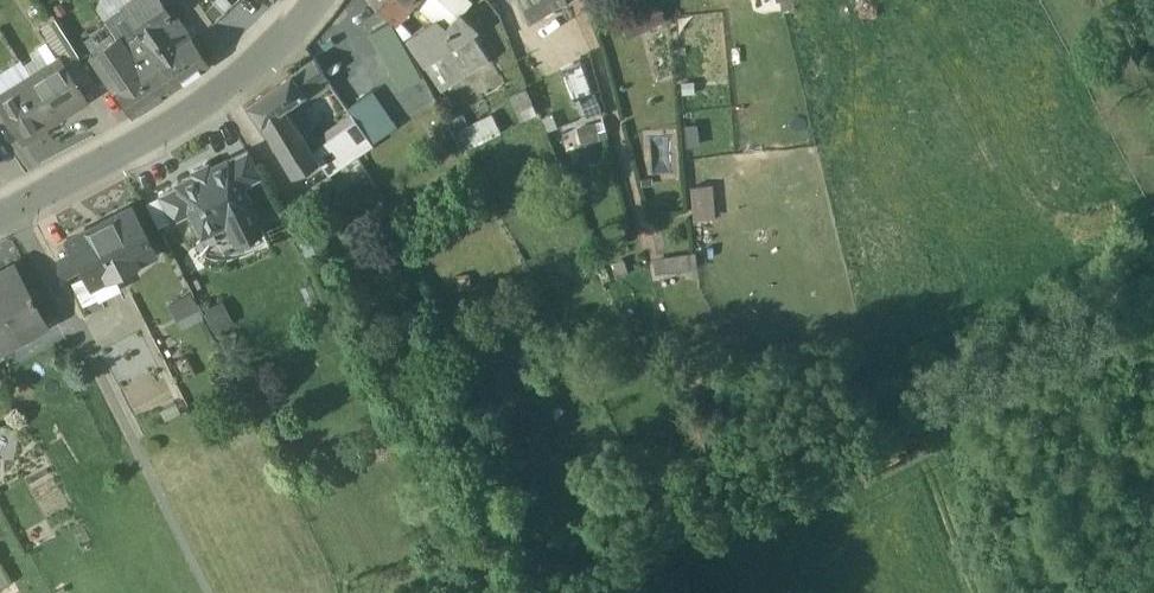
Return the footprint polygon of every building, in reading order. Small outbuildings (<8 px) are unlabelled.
[(269,12),(279,0),(256,0),(269,12)] [(364,1),(374,9),(394,31),(405,19),(385,0),(363,0),(364,1)] [(405,19),(411,12),(422,0),(385,0),(405,19)] [(449,0),(422,0),(411,12),(431,34),(450,23),(465,44),(469,40),(454,25),(464,14),(449,0)] [(512,5),(526,35),(564,14),(558,0),(522,0),(512,5)] [(152,1),(107,31),(119,49),(92,67),(133,128),(210,78),(176,25),(170,28),(152,1)] [(655,11),(619,27),(629,49),(665,32),(655,11)] [(431,34),(403,51),(418,77),(466,47),(465,44),(450,23),(431,34)] [(80,65),(57,30),(40,40),(62,76),(65,76),(80,65)] [(399,101),(420,89),(389,34),(367,46),(399,101)] [(466,47),(418,77),(437,104),(483,73),(466,47)] [(310,68),(290,84),(305,102),(324,89),(310,68)] [(0,83),(0,107),(30,88),(19,71),(0,83)] [(580,78),(574,75),(558,82),(570,114),(591,106),(580,78)] [(33,93),(30,88),(0,107),(0,118),(4,125),(22,153),(24,152),(21,147),(54,127),(57,131),(87,112),(65,76),(62,76),(33,93)] [(290,84),(249,116),(263,134),(264,133),(291,181),(313,168),(311,161),(284,117),(305,102),(290,84)] [(352,132),(368,155),(392,138),(368,103),(344,120),(352,132)] [(497,145),(486,125),(464,137),(475,157),(497,145)] [(352,132),(311,161),(313,168),(325,186),(368,155),(352,132)] [(250,163),(229,173),(242,200),(263,190),(250,163)] [(229,173),(161,207),(174,234),(194,224),(204,244),(226,233),(233,247),(259,234),(242,200),(229,173)] [(714,235),(713,202),(695,203),(696,235),(714,235)] [(134,221),(105,235),(107,240),(72,257),(74,263),(81,276),(93,298),(114,288),(157,267),(151,254),(152,253),(149,248),(148,249),(134,221)] [(259,234),(233,247),(238,256),(264,244),(259,234)] [(74,263),(61,269),(61,278),(68,283),(81,276),(74,263)] [(655,287),(695,282),(693,266),(653,271),(655,287)] [(0,288),(0,360),(1,362),(47,338),(33,313),(34,312),(30,305),(29,305),(15,279),(0,288)] [(114,288),(93,298),(100,313),(121,302),(114,288)] [(366,301),(351,304),(353,316),(368,314),(366,301)] [(183,340),(205,331),(195,307),(173,316),(183,340)]
